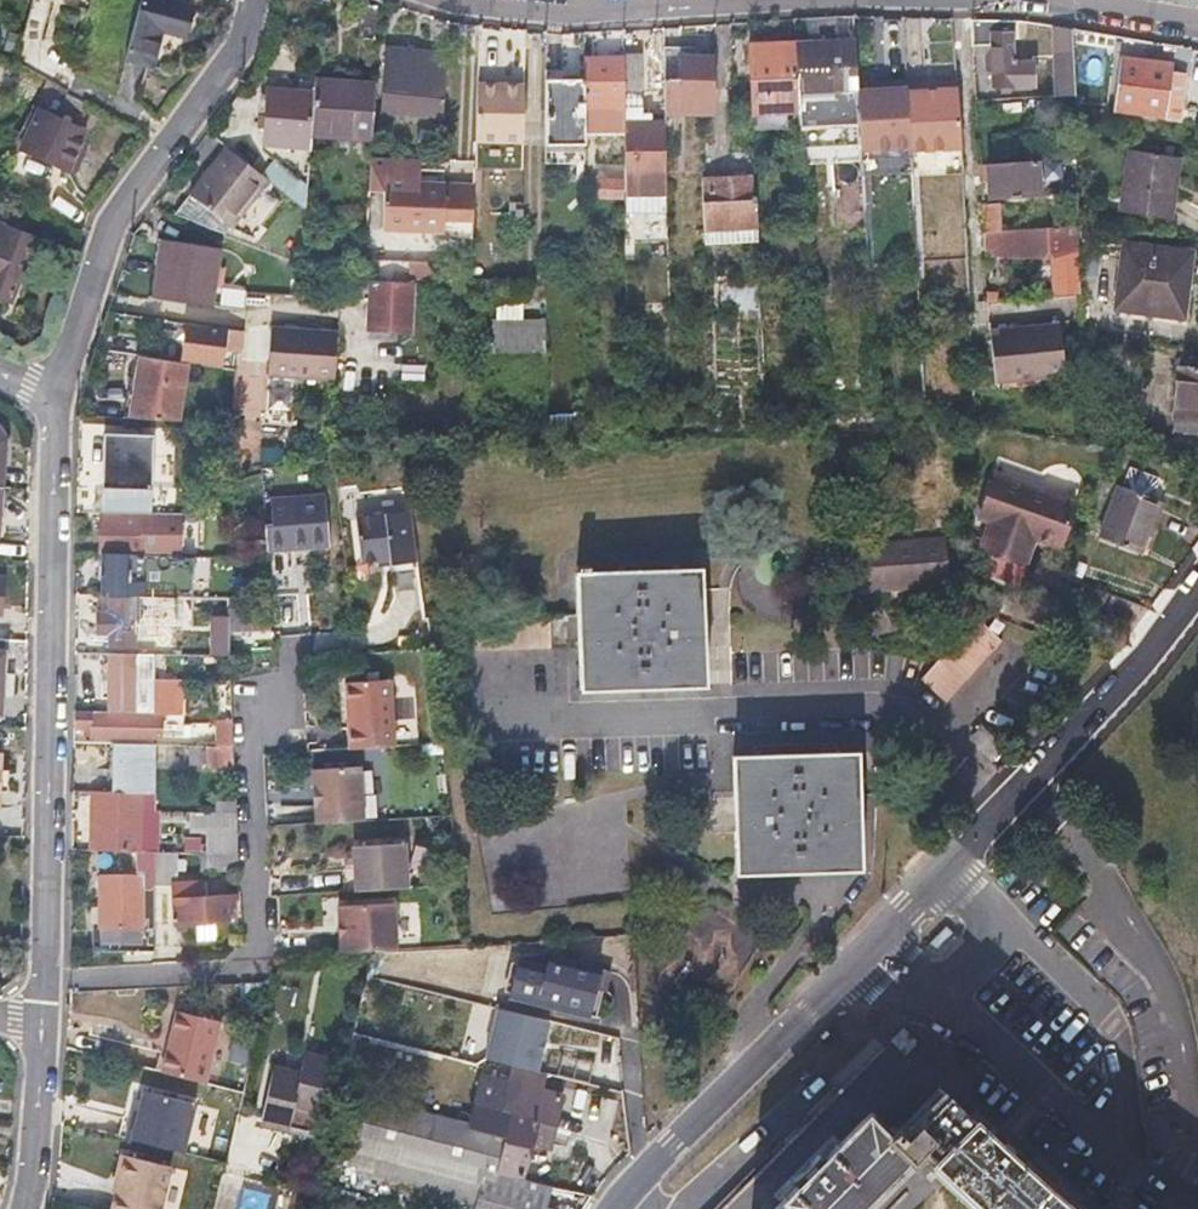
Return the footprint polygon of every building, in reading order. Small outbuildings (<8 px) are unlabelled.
[(31,36),(40,36),(51,0),(32,0),(21,36),(31,36)] [(164,53),(168,35),(189,39),(196,10),(161,0),(144,0),(126,62),(159,70),(164,53)] [(1028,21),(975,19),(976,50),(989,50),(990,68),(998,68),(997,85),(1022,85),(1022,84),(1038,83),(1038,63),(1022,64),(1022,37),(1028,38),(1028,21)] [(856,38),(842,39),(847,108),(860,107),(856,38)] [(800,42),(805,110),(847,108),(842,39),(800,42)] [(757,113),(805,110),(800,42),(797,42),(753,45),(757,113)] [(719,109),(718,82),(718,55),(698,55),(698,46),(666,47),(669,111),(719,109)] [(1078,94),(1077,73),(1076,52),(1057,54),(1059,95),(1078,94)] [(651,53),(627,54),(628,93),(652,92),(651,53)] [(588,75),(588,108),(629,108),(628,93),(627,54),(587,55),(588,75)] [(1165,115),(1172,75),(1173,66),(1121,58),(1113,106),(1165,115)] [(449,67),(418,64),(387,61),(382,113),(447,119),(449,67)] [(589,142),(588,108),(588,75),(548,77),(549,143),(589,142)] [(1187,77),(1172,75),(1165,115),(1180,116),(1187,77)] [(316,81),(315,93),(311,134),(371,138),(376,86),(316,81)] [(527,83),(481,82),(480,140),(527,141),(527,83)] [(908,88),(912,149),(912,152),(963,149),(958,89),(930,90),(930,87),(908,88)] [(311,134),(315,93),(268,90),(264,144),(310,147),(311,134)] [(83,141),(78,139),(74,137),(78,126),(39,108),(34,118),(27,115),(13,145),(68,172),(83,141)] [(672,177),(671,148),(670,119),(629,120),(631,167),(631,179),(672,177)] [(1071,151),(1070,139),(1069,127),(1034,129),(1036,153),(1071,151)] [(1026,154),(1025,145),(1024,135),(1000,137),(1001,156),(1026,154)] [(192,190),(241,211),(265,179),(223,147),(192,190)] [(863,152),(864,173),(913,170),(912,152),(912,149),(863,152)] [(912,152),(913,170),(913,173),(965,170),(963,149),(912,152)] [(385,228),(479,232),(480,185),(422,182),(423,158),(370,155),(368,189),(386,190),(385,228)] [(1043,196),(1043,186),(1042,176),(1048,176),(1048,183),(1067,182),(1067,193),(1081,192),(1080,158),(990,164),(993,199),(1043,196)] [(1178,162),(1153,160),(1128,158),(1121,220),(1173,225),(1178,162)] [(620,167),(620,179),(631,179),(631,167),(620,167)] [(306,210),(307,191),(308,172),(295,172),(294,201),(306,210)] [(758,175),(736,176),(715,176),(717,199),(711,200),(712,228),(765,226),(764,197),(759,197),(758,175)] [(610,195),(632,195),(631,179),(620,179),(609,180),(610,195)] [(225,232),(241,211),(192,190),(175,213),(225,232)] [(866,190),(857,191),(848,191),(850,253),(869,252),(866,190)] [(293,200),(289,233),(304,240),(306,210),(294,201),(293,200)] [(1001,233),(1001,220),(1000,206),(986,207),(986,234),(1001,233)] [(13,303),(34,240),(0,229),(0,299),(13,303)] [(986,234),(985,234),(985,257),(1052,255),(1054,300),(1073,300),(1073,256),(1082,255),(1081,231),(1001,233),(986,234)] [(219,248),(193,243),(166,238),(158,299),(211,307),(219,248)] [(1184,315),(1188,287),(1192,259),(1126,251),(1119,306),(1184,315)] [(418,284),(396,283),(374,282),(373,329),(417,330),(418,284)] [(768,282),(762,282),(755,282),(756,307),(769,307),(768,282)] [(552,316),(526,317),(501,317),(502,348),(552,348),(552,316)] [(182,337),(179,357),(220,363),(223,341),(216,340),(218,328),(193,324),(193,329),(192,338),(183,337),(182,337)] [(1064,325),(996,330),(1000,381),(1068,377),(1064,325)] [(268,373),(339,376),(340,329),(269,326),(268,373)] [(184,328),(183,337),(192,338),(193,329),(184,328)] [(188,363),(165,360),(142,357),(133,418),(179,420),(188,363)] [(1186,428),(1197,429),(1197,369),(1183,367),(1173,426),(1186,428)] [(1032,562),(1036,551),(1041,540),(1064,549),(1081,507),(1004,477),(987,519),(1003,526),(994,547),(1032,562)] [(177,514),(177,502),(178,491),(102,488),(101,512),(143,513),(177,514)] [(1151,556),(1161,531),(1171,505),(1128,492),(1111,540),(1151,556)] [(268,523),(270,548),(275,594),(317,590),(312,544),(330,542),(326,494),(273,499),(275,522),(268,523)] [(416,509),(360,514),(365,560),(382,559),(393,558),(393,564),(421,561),(416,509)] [(143,517),(121,517),(101,516),(101,552),(103,552),(144,553),(180,554),(180,514),(177,514),(143,513),(143,517)] [(868,590),(912,585),(957,581),(953,535),(861,545),(868,590)] [(103,552),(102,573),(102,594),(143,595),(144,553),(103,552)] [(582,692),(644,689),(705,686),(700,571),(576,578),(582,692)] [(99,632),(104,632),(110,632),(110,647),(135,648),(134,632),(150,632),(149,617),(186,617),(186,599),(109,598),(108,617),(99,617),(99,632)] [(228,599),(229,614),(231,629),(272,628),(269,600),(228,599)] [(898,635),(897,624),(897,614),(878,616),(880,638),(898,635)] [(1012,640),(988,616),(929,675),(953,699),(1012,640)] [(217,638),(218,656),(233,657),(231,638),(217,638)] [(110,712),(156,713),(156,682),(135,683),(134,662),(110,662),(111,682),(102,682),(102,698),(110,698),(110,712)] [(156,682),(156,713),(110,712),(75,711),(74,728),(81,728),(81,736),(135,736),(135,735),(164,736),(165,713),(181,714),(181,681),(156,680),(156,682)] [(345,686),(351,752),(359,751),(395,748),(388,681),(345,686)] [(222,721),(222,745),(237,745),(236,721),(222,721)] [(111,776),(121,776),(121,743),(112,743),(111,776)] [(120,792),(156,792),(158,793),(158,744),(121,743),(121,776),(120,792)] [(222,745),(209,744),(196,744),(196,760),(212,760),(213,764),(238,763),(237,745),(222,745)] [(864,866),(862,809),(859,752),(731,758),(737,873),(864,866)] [(315,808),(316,827),(351,824),(362,823),(360,770),(314,774),(315,793),(320,793),(321,808),(315,808)] [(157,810),(156,792),(120,792),(92,792),(91,851),(136,850),(158,851),(159,810),(157,810)] [(402,846),(352,849),(354,894),(404,890),(402,846)] [(158,884),(158,851),(136,850),(136,872),(102,873),(102,928),(96,928),(97,949),(157,947),(157,926),(144,926),(144,885),(158,885),(158,884)] [(174,851),(158,851),(158,884),(174,883),(174,851)] [(240,853),(220,852),(200,852),(200,871),(240,871),(240,853)] [(221,894),(221,888),(221,881),(174,883),(175,896),(175,921),(195,920),(214,919),(234,918),(234,894),(221,894)] [(391,951),(390,906),(337,910),(338,929),(341,929),(341,936),(338,936),(339,955),(391,951)] [(214,919),(195,920),(195,939),(215,939),(214,919)] [(162,1075),(205,1086),(221,1025),(177,1014),(162,1075)] [(319,1118),(325,1094),(331,1069),(304,1062),(300,1081),(274,1076),(263,1127),(289,1132),(294,1113),(319,1118)] [(481,1078),(470,1125),(345,1095),(334,1144),(353,1150),(346,1173),(399,1186),(397,1195),(451,1208),(554,1208),(547,1207),(552,1187),(522,1180),(530,1145),(549,1149),(561,1098),(481,1078)] [(883,1128),(840,1086),(721,1208),(857,1208),(910,1154),(883,1128)] [(883,1128),(910,1154),(917,1147),(938,1168),(965,1192),(984,1208),(1086,1208),(1073,1198),(1034,1167),(973,1109),(966,1116),(941,1091),(900,1130),(890,1120),(883,1128)] [(131,1122),(125,1141),(183,1157),(196,1108),(145,1094),(136,1124),(131,1122)] [(287,1141),(289,1132),(263,1127),(254,1125),(253,1133),(287,1141)] [(171,1171),(123,1158),(118,1182),(121,1182),(115,1208),(162,1208),(171,1171)]
